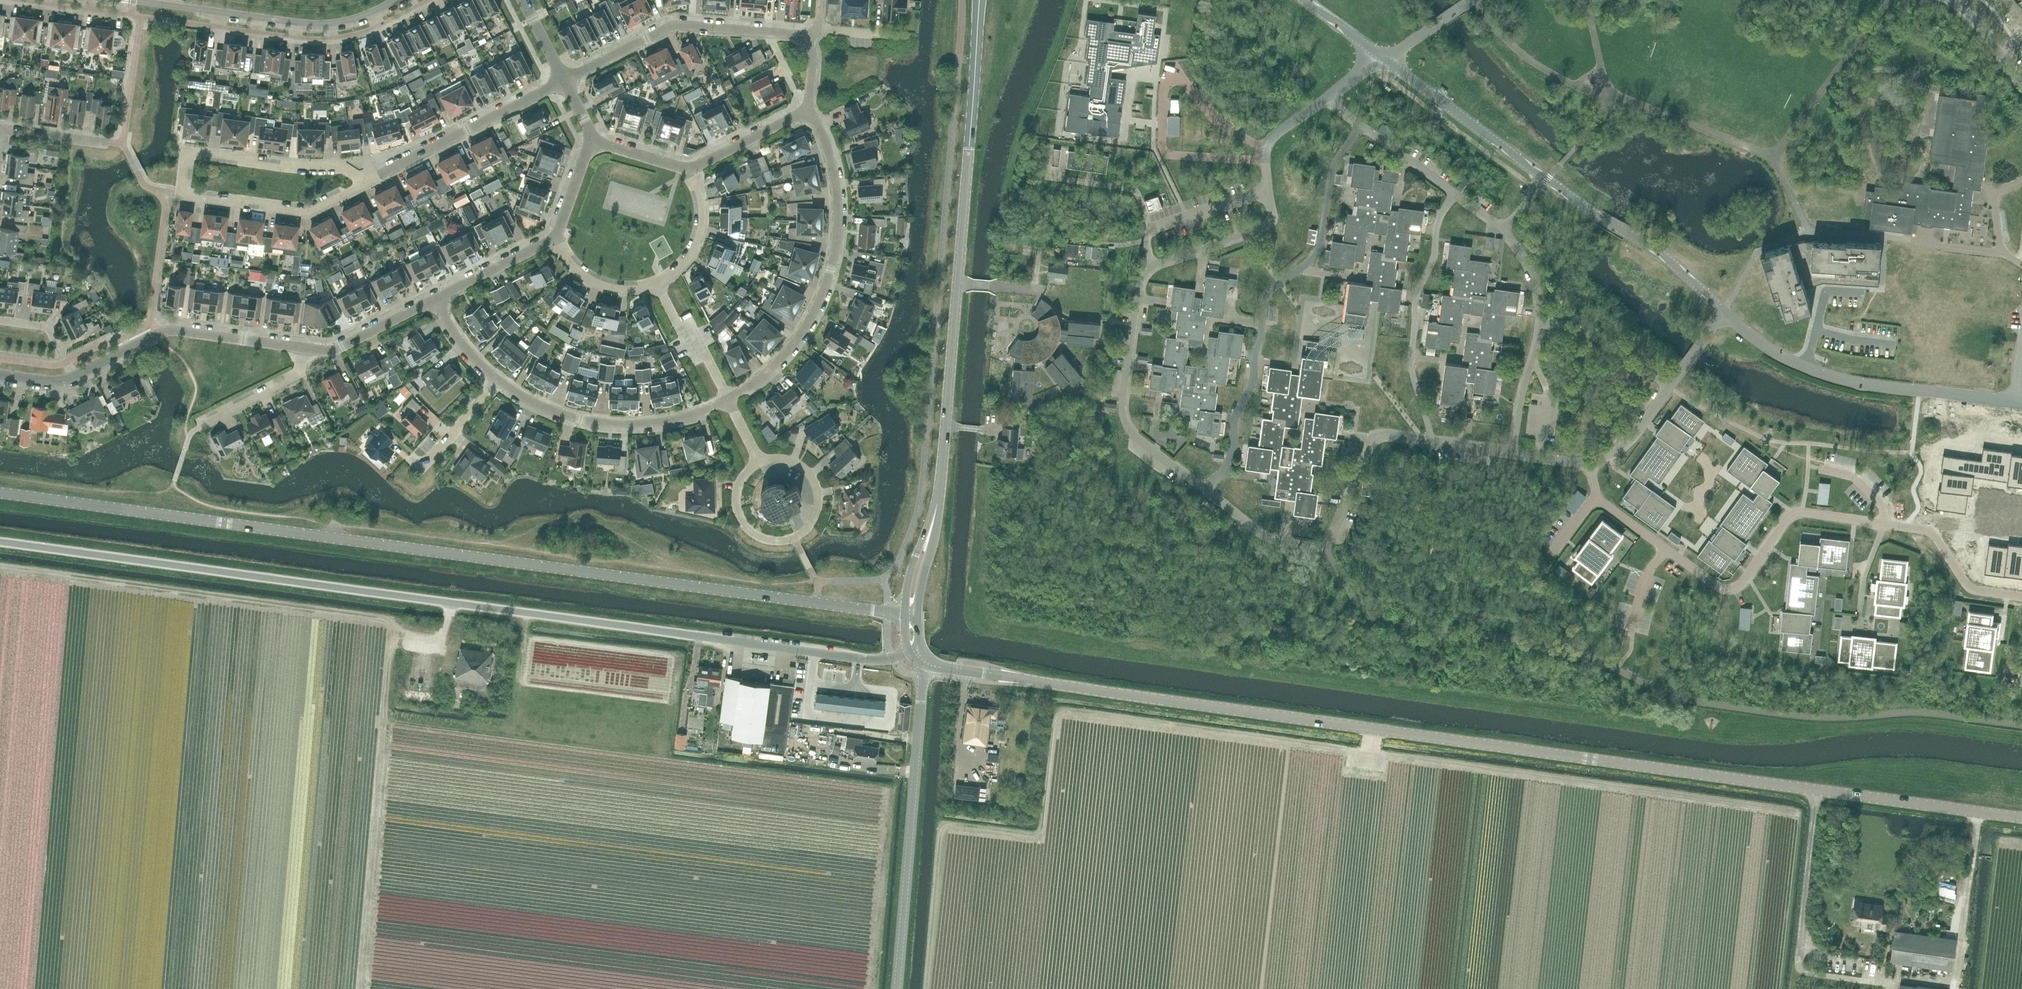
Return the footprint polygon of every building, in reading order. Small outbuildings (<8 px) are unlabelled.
[(473,0),(466,0),(462,2),(461,2),(462,4),(457,7),(467,26),(472,23),(473,23),(481,18),(481,19),(482,18),(473,0)] [(495,0),(475,0),(484,17),(489,14),(489,15),(490,14),(499,10),(499,9),(500,9),(497,2),(496,2),(495,0)] [(606,0),(604,0),(599,3),(602,9),(594,13),(593,13),(604,35),(605,34),(614,30),(614,29),(613,28),(619,25),(606,0)] [(632,1),(631,0),(624,0),(619,2),(619,1),(613,4),(618,15),(624,13),(629,24),(641,18),(633,2),(632,1)] [(649,0),(637,0),(633,2),(641,18),(652,13),(646,1),(649,0)] [(715,7),(728,8),(729,0),(716,0),(715,7)] [(741,9),(753,10),(754,0),(741,0),(741,9)] [(753,10),(765,11),(766,0),(754,0),(753,10)] [(786,0),(785,13),(799,14),(800,0),(786,0)] [(827,3),(842,4),(841,14),(851,15),(851,14),(856,14),(856,15),(866,16),(868,0),(827,0),(827,3)] [(876,0),(884,1),(883,17),(897,18),(898,10),(905,10),(906,0),(876,0)] [(465,27),(454,6),(453,6),(445,11),(444,11),(445,13),(439,15),(452,41),(459,38),(456,31),(456,32),(456,31),(464,27),(464,28),(465,27)] [(555,8),(547,11),(550,16),(557,12),(555,8)] [(1153,33),(1156,14),(1138,12),(1135,33),(1113,30),(1114,22),(1087,18),(1085,36),(1088,36),(1085,59),(1089,60),(1086,84),(1090,85),(1088,95),(1070,93),(1067,109),(1069,109),(1068,114),(1067,114),(1065,130),(1084,132),(1084,131),(1091,132),(1090,133),(1110,136),(1110,135),(1118,136),(1121,111),(1117,111),(1118,104),(1122,105),(1126,79),(1110,77),(1112,69),(1134,66),(1133,62),(1143,60),(1144,64),(1157,62),(1161,34),(1153,33)] [(24,40),(27,15),(20,14),(20,17),(11,16),(8,38),(14,38),(14,39),(24,40)] [(601,34),(591,14),(586,17),(585,17),(577,22),(576,21),(576,22),(587,43),(596,38),(596,39),(597,38),(596,36),(601,34)] [(34,19),(35,16),(27,15),(24,40),(34,41),(40,42),(43,20),(34,19)] [(448,36),(437,15),(436,15),(427,19),(427,20),(428,21),(422,24),(432,44),(437,41),(438,41),(447,36),(448,36)] [(62,45),(65,21),(58,20),(58,22),(49,21),(46,43),(52,44),(62,45)] [(72,24),(72,22),(65,21),(62,45),(61,52),(63,53),(65,52),(67,51),(69,50),(70,48),(70,46),(72,46),(78,47),(81,25),(72,24)] [(430,45),(419,23),(419,24),(410,28),(409,28),(410,30),(405,33),(415,52),(420,50),(421,50),(421,49),(429,45),(430,45)] [(584,43),(574,23),(569,26),(568,26),(559,31),(558,31),(561,39),(562,38),(569,52),(570,52),(579,47),(580,47),(579,45),(584,43)] [(100,50),(103,26),(96,25),(96,27),(86,26),(83,48),(89,49),(100,50)] [(110,29),(110,27),(103,26),(100,50),(110,52),(110,51),(116,52),(117,49),(120,48),(124,46),(125,42),(125,38),(122,35),(119,34),(119,30),(110,29)] [(413,54),(402,32),(401,32),(402,33),(393,37),(392,37),(393,39),(388,42),(401,67),(408,64),(405,58),(404,58),(412,54),(413,54)] [(197,39),(197,38),(195,47),(193,47),(191,49),(190,51),(190,54),(192,56),(194,57),(193,64),(194,64),(194,63),(204,65),(203,69),(204,69),(211,70),(214,47),(207,47),(208,40),(207,40),(207,41),(197,39)] [(225,43),(225,42),(224,42),(224,49),(217,48),(214,66),(221,67),(222,67),(226,68),(232,69),(235,44),(229,44),(230,43),(229,43),(225,43)] [(385,46),(378,49),(376,42),(375,42),(376,43),(366,47),(366,46),(365,46),(368,54),(364,56),(364,55),(366,65),(367,65),(371,63),(375,74),(376,74),(376,73),(385,70),(386,70),(392,67),(385,46)] [(683,47),(681,48),(687,61),(682,64),(685,70),(688,76),(694,73),(690,66),(700,61),(698,56),(701,54),(697,46),(694,47),(691,43),(690,44),(688,43),(683,45),(683,47)] [(236,44),(235,44),(232,69),(238,69),(238,70),(239,70),(239,69),(243,70),(250,71),(252,53),(246,52),(246,45),(246,46),(242,45),(242,44),(241,44),(241,45),(236,44)] [(264,48),(264,47),(263,47),(262,54),(255,53),(253,71),(260,72),(260,73),(260,72),(264,73),(265,73),(271,74),(274,49),(274,50),(268,49),(268,48),(267,49),(264,48)] [(657,52),(656,52),(665,70),(669,78),(675,74),(685,70),(682,64),(678,57),(672,60),(666,47),(664,48),(662,47),(657,50),(657,52)] [(760,48),(748,54),(745,47),(725,57),(733,72),(752,62),(754,66),(766,59),(760,48)] [(274,50),(275,49),(274,49),(271,74),(270,78),(276,79),(277,79),(277,78),(281,79),(280,79),(281,79),(288,80),(291,58),(284,57),(285,50),(284,50),(284,51),(280,50),(281,50),(280,50),(274,50)] [(358,57),(354,58),(352,49),(352,50),(342,52),(342,51),(341,51),(342,58),(335,59),(339,81),(346,80),(356,78),(356,79),(357,79),(355,67),(360,66),(360,67),(361,67),(358,57)] [(525,57),(521,50),(520,51),(520,50),(520,51),(511,55),(510,55),(510,56),(505,58),(515,78),(520,75),(521,77),(522,77),(522,76),(530,72),(531,72),(524,58),(525,57)] [(656,52),(646,58),(652,70),(646,73),(650,80),(653,86),(662,81),(669,78),(665,70),(656,52)] [(303,53),(302,53),(302,59),(295,59),(294,82),(301,82),(302,82),(306,82),(307,82),(312,82),(313,78),(313,53),(313,54),(307,54),(307,53),(307,54),(303,53)] [(320,54),(320,53),(319,53),(319,54),(314,54),(314,53),(313,53),(313,78),(319,78),(323,78),(323,79),(324,79),(324,78),(331,78),(331,60),(324,60),(324,53),(323,54),(320,54)] [(425,64),(428,71),(440,65),(436,58),(435,58),(436,58),(434,59),(425,63),(425,64)] [(514,81),(503,59),(502,60),(493,64),(487,67),(497,87),(503,84),(504,86),(504,85),(513,81),(514,81)] [(496,89),(486,68),(485,68),(476,73),(475,73),(476,73),(470,76),(480,96),(485,93),(486,95),(487,94),(496,90),(496,89)] [(614,74),(613,74),(612,72),(605,76),(606,78),(593,84),(594,85),(594,84),(595,86),(593,87),(596,93),(598,92),(599,94),(599,95),(607,91),(607,90),(609,91),(612,96),(625,89),(622,82),(619,84),(614,74)] [(772,85),(767,75),(751,84),(757,94),(761,92),(768,105),(785,97),(778,82),(772,85)] [(9,108),(10,95),(16,96),(17,93),(19,78),(14,77),(13,77),(10,77),(6,80),(6,82),(5,84),(5,87),(0,86),(0,107),(9,108)] [(469,97),(475,94),(467,77),(450,86),(462,109),(473,104),(469,97)] [(1166,98),(1175,98),(1176,79),(1167,78),(1166,98)] [(215,79),(214,86),(232,89),(233,82),(215,79)] [(330,92),(338,91),(338,79),(330,79),(330,92)] [(48,93),(45,117),(58,119),(60,104),(66,104),(67,97),(68,89),(57,87),(49,86),(48,93)] [(451,115),(462,109),(450,86),(433,94),(441,111),(448,108),(451,115)] [(36,91),(30,90),(29,94),(23,94),(20,113),(33,115),(35,102),(41,103),(43,91),(36,91)] [(219,107),(221,91),(215,90),(213,106),(219,107)] [(91,108),(93,92),(87,91),(86,100),(73,98),(70,120),(83,122),(85,107),(91,108)] [(433,108),(438,106),(432,92),(426,95),(430,102),(419,108),(429,127),(434,124),(434,123),(439,120),(433,108)] [(1981,129),(1986,94),(1973,92),(1972,97),(1939,92),(1930,159),(1964,163),(1962,175),(1955,174),(1953,190),(1932,187),(1933,184),(1903,180),(1902,189),(1876,185),(1875,190),(1867,189),(1864,210),(1872,211),(1870,226),(1912,232),(1913,222),(1922,223),(1923,219),(1934,221),(1934,225),(1969,230),(1975,181),(1982,182),(1989,130),(1981,129)] [(729,112),(734,110),(727,96),(719,100),(719,105),(713,108),(712,108),(722,128),(723,128),(722,127),(724,127),(725,128),(731,125),(730,123),(732,123),(733,123),(729,115),(729,114),(729,112)] [(104,105),(105,100),(93,98),(91,110),(97,111),(96,124),(109,125),(112,106),(104,105)] [(618,98),(614,112),(619,114),(620,116),(619,117),(617,125),(618,125),(618,124),(620,125),(619,127),(626,129),(626,127),(628,127),(628,128),(629,128),(636,103),(625,100),(624,100),(618,98)] [(429,127),(419,108),(416,103),(400,111),(404,122),(405,123),(411,120),(417,132),(423,129),(423,130),(429,127)] [(636,103),(629,128),(631,128),(631,129),(630,130),(637,132),(637,131),(638,130),(640,131),(639,131),(640,132),(642,124),(643,123),(643,122),(644,121),(650,123),(654,109),(649,107),(647,106),(636,103)] [(864,111),(860,113),(856,103),(845,107),(848,114),(849,114),(850,117),(844,120),(850,135),(856,132),(857,133),(864,130),(864,129),(870,127),(864,111)] [(192,108),(182,106),(181,106),(179,120),(186,121),(184,135),(185,135),(185,137),(193,139),(196,139),(199,114),(191,113),(192,108)] [(404,122),(400,111),(399,108),(394,110),(396,117),(384,121),(390,142),(396,140),(396,139),(402,137),(398,124),(404,122)] [(722,128),(712,108),(705,112),(702,109),(694,114),(701,127),(706,125),(708,125),(712,134),(712,133),(714,132),(715,134),(721,131),(720,129),(722,128)] [(662,115),(663,111),(656,109),(652,124),(657,125),(658,127),(655,136),(656,136),(658,136),(658,138),(664,140),(665,138),(667,139),(666,140),(667,140),(673,118),(662,115)] [(208,139),(212,110),(207,110),(207,115),(199,114),(196,139),(198,140),(207,140),(207,138),(208,139)] [(542,111),(543,111),(543,110),(530,116),(529,114),(522,118),(523,120),(522,120),(523,121),(528,130),(524,132),(528,139),(542,132),(539,127),(540,125),(548,121),(548,120),(547,121),(546,119),(548,118),(545,112),(543,113),(542,111)] [(229,118),(230,113),(219,111),(217,125),(223,126),(221,140),(223,141),(223,142),(231,144),(233,144),(237,119),(229,118)] [(256,116),(245,115),(244,120),(237,119),(233,144),(236,145),(245,145),(245,144),(246,144),(248,129),(254,130),(256,116)] [(271,147),(274,127),(275,119),(256,116),(254,130),(254,134),(254,132),(260,133),(258,147),(264,148),(264,146),(271,147)] [(1180,116),(1167,116),(1167,135),(1179,135),(1180,116)] [(384,121),(372,124),(370,117),(365,118),(368,133),(374,131),(378,144),(384,142),(384,143),(390,142),(384,121)] [(366,135),(365,128),(363,118),(352,119),(354,128),(348,129),(351,149),(362,147),(360,136),(366,135)] [(688,134),(693,120),(685,118),(684,121),(674,118),(673,118),(667,140),(667,139),(669,140),(669,142),(675,144),(676,142),(678,142),(678,143),(681,134),(683,133),(688,134)] [(303,129),(303,121),(294,121),(292,136),(299,136),(298,150),(299,150),(299,152),(308,153),(311,153),(311,129),(303,129)] [(330,137),(329,122),(319,121),(319,129),(311,129),(311,153),(313,153),(322,152),(322,151),(323,151),(323,137),(330,137)] [(292,139),(294,124),(282,122),(281,128),(274,127),(271,147),(278,148),(278,149),(284,150),(286,136),(292,137),(291,139),(292,139)] [(348,129),(342,129),(342,124),(331,126),(332,140),(338,139),(340,150),(351,149),(348,129)] [(1395,141),(1399,135),(1388,127),(1383,133),(1395,141)] [(806,141),(808,140),(804,133),(794,138),(795,140),(783,146),(786,153),(779,157),(781,163),(790,158),(789,157),(809,147),(806,141)] [(482,141),(480,142),(492,164),(502,159),(503,162),(509,159),(506,153),(503,146),(498,149),(497,149),(491,137),(489,138),(487,137),(482,139),(482,141)] [(552,148),(554,143),(540,138),(537,145),(541,146),(537,156),(537,157),(558,164),(557,164),(558,162),(560,162),(562,156),(560,155),(561,153),(562,154),(562,153),(553,150),(552,148)] [(873,147),(879,146),(877,138),(864,141),(865,148),(851,151),(855,168),(877,163),(873,147)] [(480,142),(470,147),(477,159),(476,160),(471,162),(477,175),(483,172),(482,169),(492,164),(480,142)] [(36,161),(37,150),(25,148),(24,154),(11,152),(10,164),(28,166),(29,160),(36,161)] [(1058,166),(1061,149),(1053,148),(1051,165),(1058,166)] [(1108,156),(1077,152),(1068,150),(1066,167),(1106,173),(1108,156)] [(459,153),(448,158),(458,176),(460,181),(461,181),(468,178),(470,176),(471,178),(477,175),(471,162),(466,165),(465,165),(459,153)] [(757,157),(762,170),(768,167),(763,155),(757,157)] [(558,165),(558,164),(537,157),(536,157),(537,157),(533,167),(529,166),(527,173),(541,178),(543,173),(545,172),(554,176),(554,175),(553,175),(554,173),(556,173),(559,167),(556,166),(557,164),(558,165)] [(448,158),(438,163),(445,176),(444,176),(439,179),(445,191),(451,188),(448,182),(448,181),(458,176),(448,158)] [(815,165),(802,167),(800,160),(783,166),(784,175),(793,174),(795,181),(820,176),(820,175),(820,174),(819,173),(819,172),(818,171),(817,171),(817,170),(816,169),(815,165)] [(753,176),(758,175),(762,173),(758,162),(749,165),(753,176)] [(1357,214),(1347,213),(1343,242),(1342,251),(1326,249),(1325,262),(1344,264),(1344,262),(1354,263),(1355,260),(1370,262),(1367,284),(1350,281),(1346,281),(1344,300),(1347,301),(1351,301),(1349,310),(1346,310),(1345,320),(1367,323),(1370,300),(1379,301),(1378,305),(1386,306),(1386,309),(1387,309),(1398,310),(1400,298),(1401,289),(1395,288),(1398,269),(1396,268),(1397,259),(1406,261),(1410,233),(1410,232),(1412,223),(1421,224),(1422,212),(1422,211),(1417,211),(1410,210),(1409,212),(1400,211),(1391,209),(1395,181),(1398,182),(1400,170),(1384,168),(1382,179),(1374,178),(1375,168),(1367,167),(1368,165),(1359,164),(1356,163),(1355,165),(1354,176),(1360,177),(1358,187),(1358,188),(1356,205),(1358,205),(1357,214)] [(27,172),(28,166),(10,164),(9,166),(7,165),(6,173),(8,173),(8,175),(21,176),(20,182),(33,184),(34,173),(27,172)] [(735,176),(741,173),(738,166),(721,175),(722,177),(715,180),(716,182),(718,188),(720,190),(721,192),(739,183),(735,176)] [(426,169),(416,174),(424,189),(425,191),(426,192),(428,197),(438,191),(439,194),(445,191),(439,179),(434,181),(433,182),(426,169)] [(408,178),(406,179),(413,192),(411,192),(407,195),(413,207),(423,203),(422,200),(428,197),(426,192),(425,191),(416,174),(415,175),(414,174),(413,174),(409,176),(408,176),(408,178)] [(539,186),(541,180),(526,175),(524,183),(527,184),(524,194),(523,194),(545,202),(544,201),(545,199),(547,200),(549,194),(547,193),(548,191),(549,191),(540,188),(539,186)] [(1461,190),(1469,179),(1464,175),(1456,187),(1461,190)] [(820,178),(820,176),(795,181),(796,188),(788,190),(789,199),(808,198),(807,191),(819,188),(819,183),(819,182),(820,181),(820,180),(820,179),(820,178)] [(880,185),(886,185),(885,177),(873,178),(874,185),(858,186),(860,201),(881,199),(880,185)] [(386,190),(384,190),(390,201),(394,208),(396,213),(406,208),(407,210),(413,207),(407,195),(402,197),(401,198),(394,185),(392,186),(391,185),(386,188),(386,190)] [(30,205),(32,188),(20,186),(19,192),(6,190),(5,201),(23,204),(30,205)] [(376,194),(374,195),(381,208),(379,209),(375,211),(381,224),(388,220),(386,218),(391,215),(396,213),(394,208),(390,201),(384,190),(383,191),(382,190),(381,190),(377,192),(377,193),(376,194)] [(545,202),(523,194),(523,195),(520,205),(516,204),(514,211),(528,216),(530,211),(532,210),(541,213),(540,212),(541,210),(543,211),(545,205),(543,204),(544,202),(545,202)] [(741,209),(747,208),(745,195),(732,197),(734,203),(729,204),(721,204),(721,206),(720,209),(720,215),(720,216),(740,217),(741,209)] [(1149,213),(1162,208),(1158,195),(1144,200),(1149,213)] [(22,209),(23,204),(5,201),(3,212),(16,214),(15,220),(33,222),(34,216),(29,215),(29,210),(22,209)] [(354,206),(353,206),(364,228),(374,223),(375,227),(381,224),(375,211),(370,213),(369,214),(363,201),(361,202),(359,202),(359,201),(354,204),(354,206)] [(821,208),(808,208),(808,201),(790,202),(789,212),(798,213),(798,220),(824,221),(824,220),(824,218),(823,217),(823,216),(822,215),(822,214),(821,213),(821,208)] [(345,211),(342,212),(349,224),(348,225),(343,227),(349,240),(356,237),(354,233),(364,228),(353,206),(351,207),(350,206),(349,206),(345,208),(345,209),(345,211)] [(509,224),(514,222),(508,208),(501,212),(502,215),(493,220),(492,220),(503,240),(502,239),(504,238),(505,240),(511,237),(510,235),(512,234),(513,235),(509,226),(509,224)] [(190,226),(192,212),(180,211),(179,215),(176,215),(175,224),(178,224),(177,231),(184,231),(184,240),(194,241),(196,227),(190,226)] [(196,227),(194,241),(201,242),(202,239),(213,241),(213,235),(214,231),(216,215),(205,214),(203,228),(201,228),(196,227)] [(213,235),(213,241),(213,240),(224,242),(223,245),(230,246),(232,232),(227,231),(225,231),(227,217),(216,215),(214,231),(213,235)] [(740,224),(740,217),(720,216),(720,218),(719,223),(720,227),(720,229),(728,229),(728,230),(733,231),(732,236),(744,239),(747,226),(740,224)] [(884,225),(885,218),(871,217),(870,224),(860,223),(858,244),(873,245),(875,225),(884,225)] [(322,222),(321,223),(330,241),(332,245),(342,240),(344,243),(349,240),(343,227),(339,230),(337,230),(331,218),(329,219),(327,218),(322,220),(322,222)] [(249,240),(251,220),(240,219),(238,233),(232,232),(230,246),(237,247),(238,239),(249,240)] [(251,220),(249,240),(255,241),(255,249),(265,251),(267,237),(262,236),(261,236),(263,222),(251,220)] [(492,220),(487,223),(485,220),(474,225),(481,239),(486,236),(488,237),(492,246),(492,245),(494,244),(495,246),(501,243),(500,241),(502,240),(503,240),(492,220)] [(824,222),(824,221),(798,220),(798,227),(789,228),(789,237),(807,239),(807,232),(820,232),(821,228),(821,227),(822,226),(823,225),(823,224),(824,223),(824,222)] [(285,225),(285,223),(279,222),(278,224),(276,224),(274,238),(267,237),(265,251),(272,252),(273,248),(283,249),(287,225),(285,225)] [(313,227),(311,228),(317,240),(316,241),(311,243),(318,256),(324,253),(322,250),(332,245),(330,241),(321,223),(319,223),(318,222),(313,225),(313,227)] [(27,225),(15,224),(14,229),(1,228),(0,236),(0,239),(18,241),(19,231),(26,232),(27,225)] [(296,226),(295,224),(290,224),(288,225),(287,225),(283,249),(290,250),(290,254),(301,255),(303,242),(296,241),(298,227),(296,226)] [(475,250),(480,247),(471,230),(456,238),(465,255),(467,254),(469,258),(470,258),(470,257),(473,256),(474,255),(475,254),(475,253),(475,252),(475,251),(475,250)] [(416,231),(410,233),(413,239),(419,236),(416,231)] [(1493,250),(1495,238),(1488,237),(1486,249),(1493,250)] [(464,256),(465,255),(456,238),(440,246),(449,263),(454,261),(455,261),(456,262),(457,263),(458,263),(459,263),(460,262),(463,261),(464,260),(462,257),(464,255),(464,256)] [(1043,247),(1044,241),(1036,240),(1025,238),(1024,242),(1024,245),(1043,247)] [(18,241),(0,239),(0,250),(11,251),(10,257),(23,259),(24,253),(16,252),(18,241)] [(713,251),(712,252),(731,261),(737,263),(740,255),(743,242),(731,239),(730,245),(725,244),(724,244),(717,241),(717,243),(714,246),(713,251)] [(805,250),(807,242),(788,240),(786,249),(794,252),(792,259),(817,265),(818,264),(818,263),(818,261),(817,260),(817,259),(816,258),(817,253),(805,250)] [(1847,241),(1847,243),(1803,240),(1768,251),(1767,251),(1767,252),(1761,254),(1774,297),(1779,296),(1786,317),(1812,309),(1806,287),(1823,282),(1858,284),(1879,285),(1882,243),(1847,241)] [(1067,243),(1065,255),(1078,257),(1079,244),(1067,243)] [(1490,262),(1470,259),(1471,249),(1463,248),(1463,246),(1456,245),(1451,244),(1450,257),(1455,258),(1452,286),(1454,287),(1452,295),(1443,294),(1438,332),(1429,331),(1427,344),(1440,345),(1440,343),(1450,344),(1451,341),(1465,343),(1463,365),(1446,362),(1441,401),(1463,404),(1466,381),(1475,382),(1474,386),(1482,388),(1482,390),(1494,392),(1496,379),(1490,378),(1494,350),(1492,349),(1493,340),(1502,342),(1508,304),(1517,305),(1518,292),(1506,291),(1505,293),(1487,290),(1490,262)] [(1086,245),(1085,257),(1097,258),(1098,246),(1086,245)] [(379,256),(388,251),(386,246),(377,251),(379,256)] [(440,268),(446,265),(437,247),(421,255),(430,273),(431,273),(430,273),(433,271),(435,275),(439,273),(440,272),(441,271),(441,270),(441,269),(440,268)] [(369,260),(377,255),(375,251),(367,255),(369,260)] [(708,262),(707,264),(714,267),(715,267),(714,268),(718,270),(715,275),(725,282),(733,271),(737,263),(731,261),(712,252),(712,254),(709,258),(708,262)] [(430,273),(421,255),(405,263),(414,281),(420,278),(421,279),(421,280),(422,280),(423,280),(424,280),(425,280),(429,278),(430,278),(428,274),(430,273)] [(357,269),(362,266),(358,259),(353,261),(357,269)] [(817,266),(817,265),(792,259),(791,265),(782,264),(779,273),(797,280),(799,273),(811,276),(813,271),(814,270),(815,269),(816,268),(816,267),(817,266)] [(738,270),(744,272),(747,262),(741,260),(738,270)] [(855,263),(851,278),(866,282),(864,291),(870,293),(873,283),(875,273),(881,275),(884,263),(870,260),(868,266),(855,263)] [(406,285),(411,282),(402,265),(387,273),(396,290),(398,289),(400,293),(401,293),(401,292),(404,291),(405,290),(406,289),(406,288),(406,287),(406,286),(406,285)] [(553,271),(550,267),(549,265),(541,269),(540,267),(524,275),(527,282),(533,279),(536,286),(554,276),(554,275),(553,271)] [(1048,265),(1047,275),(1067,277),(1068,268),(1067,267),(1061,267),(1048,265)] [(395,291),(396,290),(387,273),(371,281),(380,298),(386,296),(387,297),(388,298),(389,298),(390,298),(391,297),(394,296),(395,296),(393,292),(395,290),(395,291)] [(1218,334),(1218,337),(1203,335),(1206,314),(1223,316),(1228,277),(1205,274),(1202,298),(1194,296),(1194,292),(1186,291),(1187,289),(1175,287),(1173,299),(1179,300),(1175,329),(1177,329),(1176,338),(1166,337),(1161,375),(1152,373),(1150,386),(1163,388),(1163,385),(1182,388),(1178,416),(1199,419),(1198,429),(1206,430),(1205,432),(1217,434),(1219,421),(1213,421),(1217,392),(1215,392),(1216,383),(1226,384),(1231,346),(1240,347),(1242,335),(1229,333),(1229,336),(1218,334)] [(705,296),(712,293),(702,275),(701,276),(697,276),(693,280),(691,281),(695,288),(693,289),(701,305),(708,302),(705,296)] [(778,276),(774,284),(780,288),(781,289),(778,295),(801,307),(801,306),(802,305),(802,304),(802,303),(802,302),(802,301),(802,300),(801,299),(804,295),(792,289),(796,282),(778,276)] [(19,281),(18,282),(8,281),(7,287),(5,305),(16,306),(18,293),(23,294),(25,282),(19,281)] [(39,291),(40,284),(29,282),(27,295),(33,296),(31,308),(33,309),(34,310),(38,311),(40,310),(42,310),(45,292),(39,291)] [(372,303),(377,300),(368,282),(352,290),(361,308),(362,308),(364,306),(366,310),(370,308),(371,308),(371,307),(372,306),(372,305),(372,304),(372,303)] [(569,286),(566,284),(565,283),(560,290),(559,290),(556,293),(552,289),(543,297),(552,307),(557,303),(563,307),(575,290),(573,289),(569,286)] [(184,306),(186,286),(169,284),(166,300),(164,300),(163,301),(162,303),(162,305),(164,307),(165,308),(174,309),(173,309),(174,309),(175,305),(177,305),(184,306)] [(66,300),(67,294),(62,293),(63,287),(46,285),(45,292),(42,310),(45,310),(46,312),(50,312),(51,311),(53,311),(55,298),(66,300)] [(503,299),(509,296),(503,285),(497,288),(503,299)] [(515,299),(520,295),(514,285),(508,288),(515,299)] [(205,309),(207,289),(190,287),(187,306),(193,307),(193,308),(194,309),(194,310),(195,311),(196,312),(197,312),(200,312),(200,313),(201,313),(202,308),(204,309),(205,309)] [(222,311),(225,291),(207,289),(205,309),(208,309),(207,313),(208,313),(211,314),(212,314),(213,313),(214,313),(215,312),(216,311),(216,310),(222,311)] [(361,308),(352,290),(336,298),(345,316),(351,313),(352,314),(353,314),(354,315),(355,315),(356,315),(357,315),(360,313),(361,313),(359,309),(361,308)] [(581,294),(576,291),(575,290),(563,307),(569,311),(567,317),(579,323),(584,311),(579,309),(581,305),(580,304),(585,297),(583,296),(581,294)] [(243,314),(246,294),(228,292),(225,312),(232,312),(232,314),(232,315),(233,316),(234,317),(235,317),(239,318),(240,314),(243,314)] [(766,298),(762,306),(777,317),(781,310),(792,316),(795,312),(796,312),(797,311),(798,311),(798,310),(799,310),(799,309),(800,309),(800,308),(801,308),(801,307),(778,295),(772,292),(768,299),(766,298)] [(260,316),(263,297),(246,294),(243,314),(246,314),(245,319),(246,319),(246,318),(250,319),(251,319),(252,319),(253,318),(253,317),(254,317),(254,316),(260,316)] [(880,306),(882,300),(869,294),(867,300),(868,300),(867,302),(856,298),(846,320),(862,327),(871,304),(870,304),(871,302),(880,306)] [(1423,294),(1421,308),(1427,309),(1430,295),(1423,294)] [(281,319),(284,299),(266,297),(264,317),(270,318),(270,319),(270,320),(271,321),(272,322),(273,322),(277,323),(278,323),(278,319),(281,319)] [(336,322),(336,321),(336,320),(336,319),(336,318),(341,315),(332,297),(319,304),(323,324),(324,323),(326,323),(328,322),(330,326),(331,325),(334,323),(335,323),(336,322)] [(66,327),(83,319),(80,314),(87,311),(85,306),(89,304),(86,298),(70,306),(73,311),(61,317),(62,319),(62,321),(63,324),(65,325),(66,327)] [(299,322),(301,302),(284,299),(281,319),(282,319),(284,319),(284,324),(288,324),(289,324),(290,324),(291,323),(292,323),(292,322),(293,321),(299,322)] [(1058,320),(1056,315),(1055,313),(1053,309),(1052,307),(1047,302),(1042,299),(1041,299),(1035,311),(1038,313),(1036,316),(1034,315),(1031,313),(1031,314),(1034,315),(1035,317),(1038,320),(1039,321),(1040,323),(1041,327),(1040,331),(1040,332),(1038,335),(1037,336),(1034,339),(1033,339),(1031,340),(1029,341),(1026,341),(1023,340),(1020,339),(1018,338),(1020,340),(1017,345),(1016,344),(1014,343),(1008,352),(1009,353),(1011,355),(1014,356),(1013,367),(1011,393),(1019,394),(1019,398),(1018,398),(1018,399),(1031,400),(1034,369),(1025,368),(1026,359),(1032,359),(1034,358),(1037,357),(1039,357),(1046,364),(1045,365),(1062,385),(1069,380),(1072,383),(1071,384),(1072,384),(1082,376),(1061,351),(1055,357),(1049,350),(1051,347),(1055,341),(1056,339),(1067,340),(1067,341),(1093,343),(1094,335),(1098,335),(1098,336),(1099,336),(1100,323),(1068,320),(1068,329),(1059,328),(1059,327),(1059,325),(1058,320)] [(323,324),(319,304),(305,302),(302,322),(308,323),(308,324),(308,325),(309,326),(310,327),(311,327),(312,327),(315,328),(316,328),(317,324),(318,324),(320,324),(321,324),(323,324)] [(602,303),(598,303),(596,303),(595,311),(594,310),(592,315),(587,312),(582,324),(594,329),(597,323),(604,325),(608,305),(607,305),(602,303)] [(471,312),(466,316),(471,323),(469,325),(472,329),(490,316),(481,304),(476,309),(471,312)] [(615,306),(610,306),(608,305),(604,325),(611,326),(611,333),(625,333),(625,321),(619,321),(619,316),(620,308),(619,307),(615,306)] [(649,311),(647,312),(644,305),(642,306),(637,307),(634,310),(632,310),(641,328),(648,325),(651,331),(658,327),(649,311)] [(771,325),(776,319),(760,308),(754,315),(760,322),(756,327),(758,329),(775,344),(776,342),(777,341),(777,340),(777,339),(778,338),(777,337),(781,333),(771,325)] [(719,322),(728,314),(723,309),(714,317),(719,322)] [(505,328),(514,320),(510,315),(501,323),(505,328)] [(490,316),(472,329),(475,333),(477,331),(482,339),(498,327),(496,324),(490,316)] [(92,321),(85,324),(83,319),(66,327),(72,337),(83,331),(86,337),(101,329),(99,323),(94,325),(92,321)] [(514,320),(505,328),(510,332),(518,324),(514,320)] [(727,325),(722,320),(713,329),(717,334),(727,325)] [(110,324),(104,327),(107,332),(113,329),(112,329),(111,326),(110,324)] [(775,344),(758,329),(756,327),(751,333),(744,327),(737,334),(750,348),(755,343),(765,351),(768,348),(770,347),(771,347),(772,347),(773,346),(774,345),(775,344)] [(1362,337),(1364,329),(1350,327),(1349,335),(1362,337)] [(846,329),(842,335),(831,328),(823,341),(841,352),(849,340),(854,343),(857,337),(846,329)] [(422,340),(423,339),(419,332),(408,339),(414,349),(411,351),(420,363),(439,351),(431,338),(424,342),(422,340)] [(502,361),(516,344),(506,335),(493,351),(500,356),(498,358),(502,361)] [(525,336),(522,340),(529,346),(533,342),(525,336)] [(534,353),(543,339),(538,336),(529,349),(534,353)] [(738,346),(740,345),(736,337),(730,339),(733,348),(727,351),(733,363),(731,364),(736,374),(743,370),(743,369),(748,366),(738,346)] [(543,339),(534,353),(539,356),(549,343),(543,339)] [(1316,353),(1317,342),(1307,340),(1305,351),(1316,353)] [(514,369),(527,354),(516,344),(502,361),(506,365),(507,363),(514,369)] [(650,354),(661,351),(660,345),(648,348),(650,354)] [(663,363),(674,358),(671,352),(660,357),(663,363)] [(568,370),(574,355),(568,353),(562,368),(568,370)] [(388,356),(377,361),(374,354),(367,357),(368,358),(363,361),(363,360),(355,363),(363,378),(375,372),(377,375),(389,369),(391,374),(396,371),(388,356)] [(395,355),(390,359),(393,365),(399,361),(395,355)] [(574,355),(568,370),(574,373),(580,357),(574,355)] [(1314,418),(1299,416),(1302,395),(1319,397),(1324,358),(1302,355),(1301,355),(1298,379),(1290,377),(1290,373),(1282,372),(1283,369),(1271,368),(1269,380),(1275,381),(1271,410),(1273,410),(1272,419),(1262,418),(1258,446),(1249,445),(1249,450),(1260,452),(1260,456),(1248,454),(1246,467),(1259,469),(1259,466),(1278,469),(1274,497),(1295,500),(1293,512),(1313,515),(1315,502),(1309,502),(1313,473),(1311,473),(1312,464),(1322,465),(1327,427),(1336,428),(1337,416),(1325,414),(1325,416),(1314,415),(1314,418)] [(822,359),(817,365),(810,359),(796,376),(810,387),(816,380),(815,380),(823,370),(829,375),(834,369),(822,359)] [(539,386),(549,366),(536,360),(527,378),(535,382),(534,384),(539,386)] [(605,380),(607,364),(601,363),(599,379),(605,380)] [(432,367),(421,377),(427,383),(426,384),(437,397),(443,392),(461,376),(454,369),(456,369),(456,367),(453,364),(451,364),(450,365),(449,364),(438,374),(432,367)] [(607,364),(605,380),(611,381),(613,365),(607,364)] [(552,390),(561,373),(549,366),(539,386),(543,388),(544,386),(552,390)] [(345,386),(343,381),(338,372),(323,380),(333,399),(348,392),(352,400),(359,396),(352,382),(345,386)] [(580,402),(587,375),(577,372),(576,378),(572,377),(567,396),(576,398),(575,401),(580,402)] [(595,383),(596,377),(587,375),(580,402),(585,403),(585,401),(594,403),(599,384),(595,383)] [(672,375),(662,377),(663,382),(668,404),(673,403),(672,400),(681,399),(679,392),(678,386),(677,379),(673,380),(672,375)] [(652,381),(649,382),(649,385),(653,401),(654,404),(662,402),(663,405),(668,404),(663,382),(662,377),(651,379),(652,381)] [(122,401),(140,392),(133,379),(114,389),(117,395),(111,398),(118,411),(125,408),(122,401)] [(413,382),(409,386),(413,391),(418,386),(413,382)] [(624,408),(624,386),(610,385),(610,405),(619,405),(619,408),(624,408)] [(638,406),(638,386),(624,386),(624,408),(629,408),(629,406),(638,406)] [(790,407),(800,399),(791,388),(782,396),(778,392),(766,402),(779,417),(791,407),(790,407)] [(305,396),(304,395),(304,394),(298,397),(299,399),(294,401),(293,399),(292,400),(291,398),(284,402),(285,404),(283,404),(292,422),(294,421),(294,423),(297,423),(301,421),(302,419),(301,418),(310,413),(315,421),(324,417),(317,403),(311,406),(306,395),(305,396)] [(102,412),(104,411),(97,397),(69,411),(76,425),(91,417),(95,425),(106,419),(102,412)] [(415,412),(421,405),(412,397),(402,408),(405,411),(405,416),(401,420),(417,434),(419,432),(420,431),(420,430),(427,423),(415,412)] [(3,427),(10,428),(9,432),(9,435),(17,436),(17,433),(19,418),(11,417),(11,418),(7,418),(9,401),(0,400),(0,427),(3,427)] [(1633,483),(1623,496),(1624,497),(1638,507),(1634,513),(1659,530),(1660,529),(1676,506),(1645,483),(1650,476),(1660,484),(1683,452),(1680,450),(1691,435),(1694,437),(1705,422),(1705,421),(1695,413),(1692,411),(1681,403),(1670,419),(1668,417),(1660,428),(1656,433),(1658,435),(1630,474),(1636,478),(1633,483)] [(50,414),(51,409),(33,406),(30,426),(48,428),(49,423),(55,424),(55,426),(63,427),(64,414),(57,413),(56,415),(50,414)] [(507,433),(516,419),(501,409),(497,415),(496,415),(494,416),(492,417),(492,419),(492,421),(493,422),(490,428),(505,436),(500,445),(507,449),(514,437),(507,433)] [(266,413),(260,416),(258,413),(251,416),(253,420),(247,423),(255,439),(261,436),(262,436),(269,433),(268,432),(274,429),(274,428),(277,427),(280,432),(286,429),(279,415),(273,418),(273,419),(270,421),(266,413)] [(835,423),(829,414),(817,421),(804,429),(811,439),(814,437),(817,443),(824,438),(824,439),(839,429),(837,426),(837,425),(835,423)] [(551,434),(533,427),(528,425),(521,441),(544,450),(551,434)] [(1017,448),(1018,428),(1005,427),(1004,439),(1000,438),(999,455),(1016,456),(1015,458),(1023,459),(1024,448),(1017,448)] [(233,447),(243,442),(237,430),(227,435),(224,430),(222,431),(221,431),(217,433),(217,434),(211,437),(214,443),(212,444),(215,449),(216,449),(220,455),(233,448),(233,447)] [(388,446),(393,440),(382,431),(377,436),(375,434),(365,444),(368,446),(366,449),(368,451),(369,453),(372,456),(374,456),(376,458),(378,456),(384,461),(393,451),(388,446)] [(696,437),(696,435),(695,435),(696,437),(691,438),(690,437),(690,438),(684,440),(686,448),(684,449),(687,457),(689,457),(689,458),(691,458),(691,459),(700,457),(699,455),(706,453),(707,454),(714,452),(710,439),(704,441),(702,435),(696,437)] [(849,447),(852,445),(845,438),(834,448),(840,455),(830,464),(841,476),(860,459),(849,447)] [(583,465),(586,443),(571,441),(570,446),(560,445),(558,458),(568,460),(568,463),(583,465)] [(517,457),(521,446),(514,443),(509,454),(517,457)] [(619,455),(620,447),(598,445),(597,461),(615,463),(614,471),(625,471),(626,455),(619,455)] [(665,450),(658,451),(657,445),(651,446),(651,447),(646,447),(637,448),(639,463),(636,464),(638,475),(650,473),(649,470),(660,469),(660,466),(668,465),(665,450)] [(1698,554),(1697,555),(1708,563),(1711,565),(1722,573),(1733,557),(1735,559),(1743,548),(1747,543),(1745,541),(1746,539),(1773,502),(1769,499),(1767,498),(1770,493),(1780,480),(1779,479),(1764,469),(1769,463),(1744,446),(1744,447),(1727,470),(1758,493),(1753,500),(1743,492),(1720,524),(1722,526),(1712,541),(1709,539),(1698,554)] [(1936,508),(1966,512),(1968,494),(1972,494),(1974,476),(2007,481),(2007,484),(2021,486),(2021,454),(2013,453),(2013,451),(1983,447),(1981,460),(1943,454),(1943,458),(1941,472),(1942,472),(1940,488),(1939,488),(1938,492),(1936,508)] [(482,459),(482,458),(468,448),(454,468),(461,474),(460,476),(465,480),(467,478),(468,479),(472,473),(480,479),(490,465),(492,466),(501,474),(506,468),(497,460),(491,456),(486,462),(482,459)] [(787,484),(784,485),(780,476),(779,477),(769,483),(768,482),(769,485),(765,487),(763,491),(761,495),(760,499),(761,504),(762,508),(765,512),(768,514),(772,516),(776,517),(781,516),(785,515),(786,518),(786,517),(797,511),(797,512),(798,512),(797,510),(800,508),(794,497),(801,494),(796,484),(789,488),(787,484)] [(695,511),(714,511),(713,479),(695,480),(695,497),(687,497),(687,509),(695,509),(695,511)] [(1369,495),(1371,482),(1362,481),(1361,494),(1369,495)] [(1819,494),(1818,502),(1828,503),(1830,483),(1820,482),(1819,490),(1819,494)] [(869,495),(861,485),(853,492),(846,491),(845,498),(844,498),(842,502),(843,502),(842,505),(842,506),(843,509),(844,509),(843,516),(851,517),(853,519),(855,521),(858,522),(860,521),(862,520),(864,518),(865,516),(864,513),(863,511),(861,508),(862,502),(869,495)] [(1578,490),(1566,506),(1574,512),(1586,496),(1578,490)] [(1592,580),(1612,554),(1610,552),(1623,534),(1603,519),(1583,546),(1587,549),(1574,567),(1592,580)] [(869,526),(865,533),(870,536),(874,529),(869,526)] [(1782,617),(1780,630),(1783,630),(1781,649),(1811,653),(1813,632),(1810,632),(1812,614),(1815,614),(1819,575),(1807,574),(1808,565),(1847,570),(1850,540),(1820,537),(1820,543),(1802,542),(1800,541),(1799,558),(1798,561),(1798,563),(1796,563),(1791,562),(1786,610),(1783,610),(1782,616),(1782,617)] [(1985,573),(2005,576),(2005,574),(2021,577),(2021,578),(2021,544),(2008,543),(2008,546),(1989,544),(1985,573)] [(1905,583),(1907,561),(1883,558),(1881,580),(1878,580),(1875,602),(1877,602),(1876,613),(1881,614),(1894,615),(1900,616),(1901,605),(1904,605),(1907,583),(1905,583)] [(1560,564),(1555,570),(1567,579),(1571,573),(1560,564)] [(1956,600),(1954,614),(1961,615),(1963,601),(1956,600)] [(1741,607),(1739,627),(1749,628),(1750,623),(1750,613),(1751,608),(1741,607)] [(1966,666),(1990,669),(1995,636),(1990,635),(1993,614),(1970,611),(1965,644),(1969,644),(1966,666)] [(1900,621),(1898,636),(1905,637),(1907,622),(1900,621)] [(1876,638),(1853,635),(1853,637),(1842,636),(1842,638),(1839,660),(1850,661),(1850,664),(1872,667),(1873,665),(1894,667),(1897,643),(1875,641),(1876,638)] [(458,656),(456,677),(488,682),(492,652),(460,647),(459,656),(458,656)] [(694,680),(693,687),(693,689),(694,691),(696,691),(699,692),(701,692),(700,694),(699,693),(698,703),(705,704),(707,694),(711,667),(698,666),(696,681),(694,680)] [(707,694),(705,704),(713,705),(714,694),(713,694),(714,684),(720,685),(722,669),(711,667),(707,694)] [(769,682),(768,684),(742,680),(743,678),(727,676),(720,720),(734,722),(732,736),(762,740),(760,749),(785,752),(794,685),(769,682)] [(806,677),(805,690),(816,691),(817,678),(806,677)] [(825,694),(816,693),(815,707),(823,708),(825,694)] [(876,699),(875,713),(883,714),(885,700),(876,699)] [(967,703),(962,744),(987,747),(990,718),(997,718),(998,708),(967,703)] [(899,704),(897,729),(901,729),(901,732),(907,732),(907,729),(909,729),(911,704),(899,704)] [(800,719),(818,723),(820,712),(802,709),(800,719)] [(687,734),(676,733),(675,747),(685,748),(687,734)] [(854,748),(852,759),(875,762),(878,747),(862,744),(863,738),(847,736),(845,747),(854,748)] [(750,754),(752,739),(744,738),(742,753),(750,754)] [(703,740),(703,749),(712,750),(714,741),(703,740)] [(979,787),(956,785),(955,797),(978,799),(979,787)] [(1855,907),(1853,923),(1880,926),(1879,929),(1886,929),(1887,914),(1881,914),(1882,905),(1861,903),(1860,908),(1855,907)] [(1895,929),(1891,961),(1953,970),(1957,938),(1895,929)]
